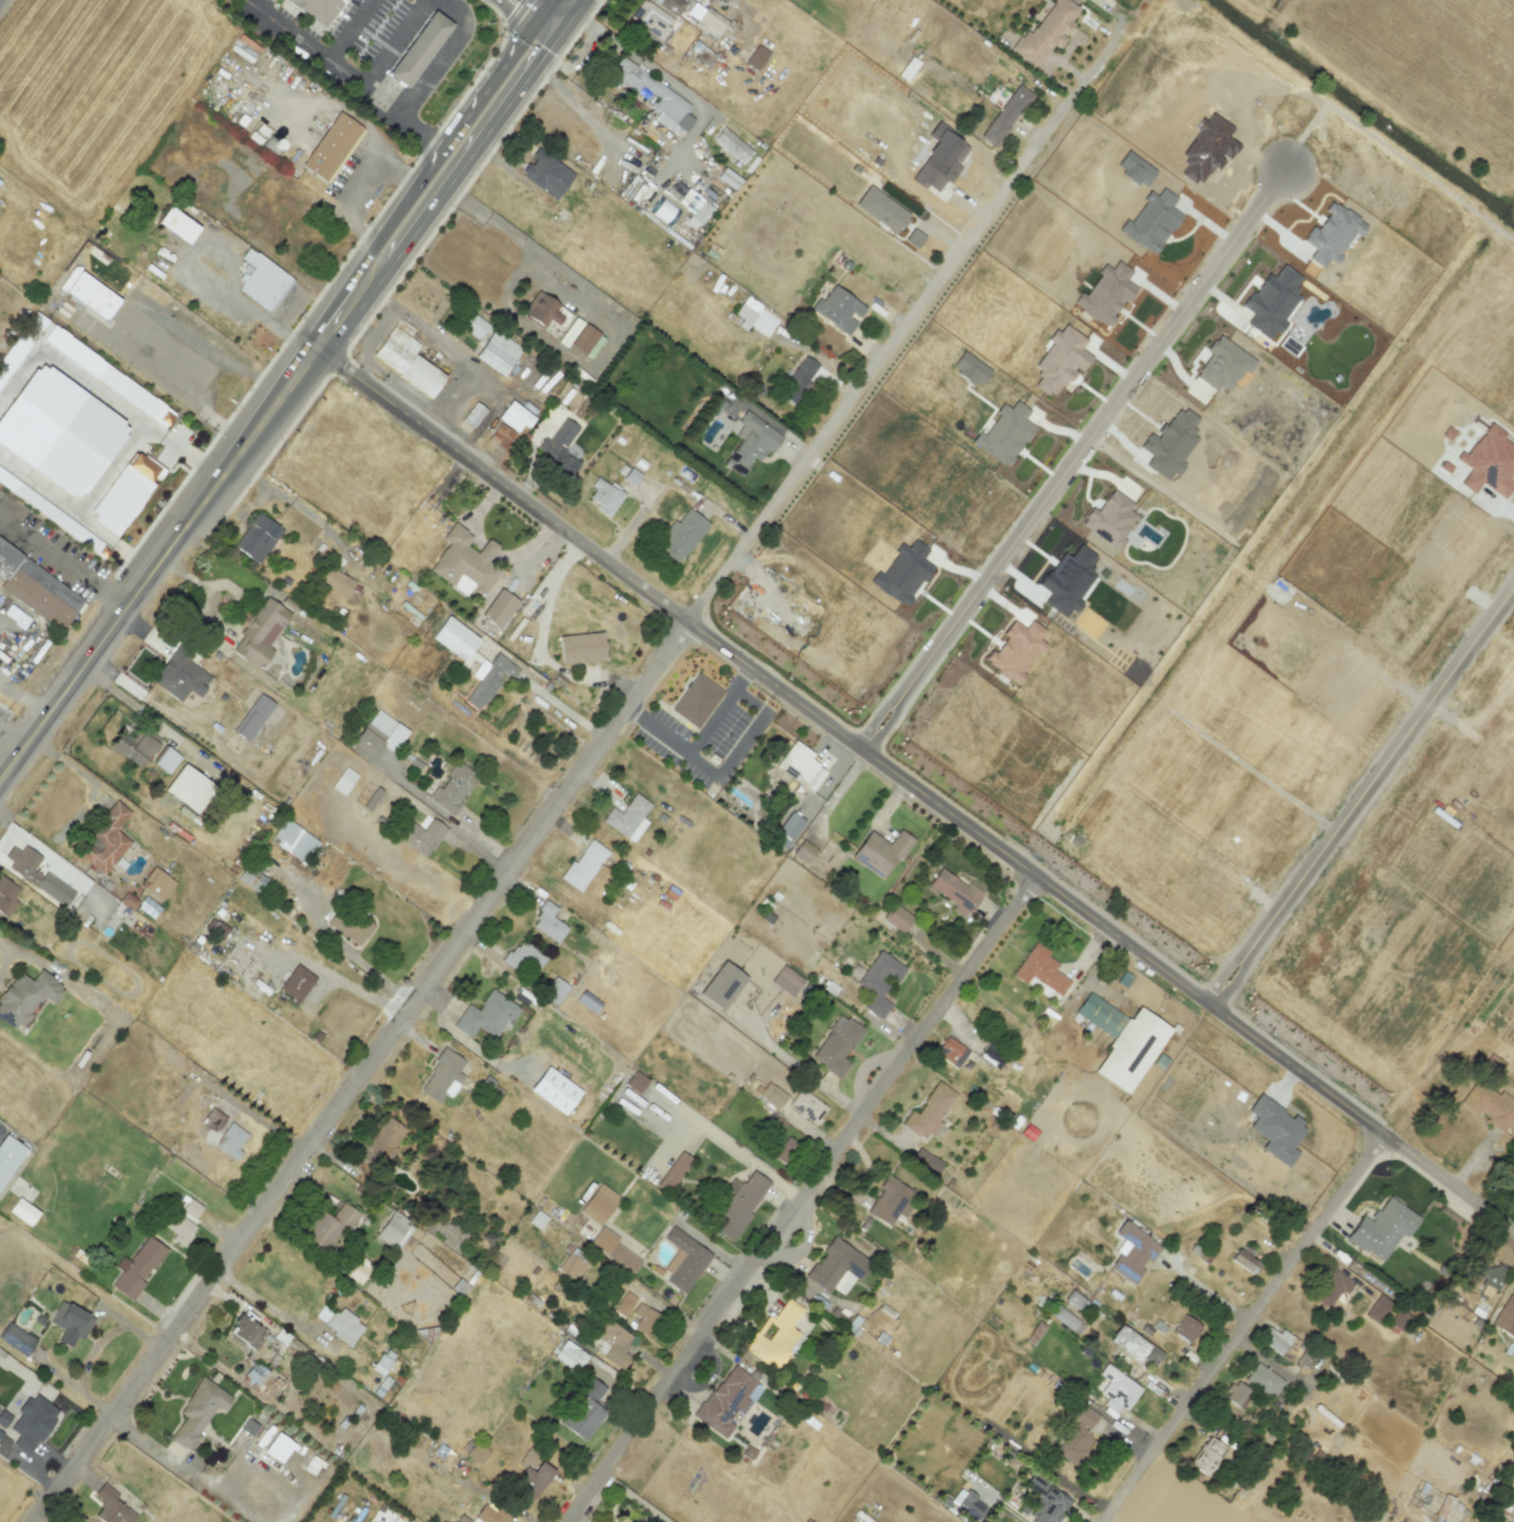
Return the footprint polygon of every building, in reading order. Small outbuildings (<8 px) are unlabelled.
[(323,26),(287,0),(342,0),(323,26)] [(658,45),(676,23),(646,0),(644,0),(627,22),(658,45)] [(678,16),(685,1),(683,0),(654,0),(653,3),(678,16)] [(1053,2),(1053,0),(1067,0),(1080,9),(1070,21),(1075,25),(1067,36),(1062,33),(1061,34),(1067,38),(1060,49),(1054,45),(1049,52),(1048,51),(1035,67),(1010,48),(1019,35),(1021,37),(1026,31),(1030,33),(1033,28),(1035,27),(1053,2)] [(387,71),(433,8),(452,22),(406,85),(387,71)] [(694,26),(718,37),(727,19),(703,8),(694,26)] [(756,70),(768,53),(756,44),(744,62),(756,70)] [(898,75),(912,55),(920,61),(906,81),(898,75)] [(690,105),(623,58),(610,77),(644,102),(651,92),(659,97),(652,108),(659,113),(654,120),(680,138),(693,120),(685,113),(690,105)] [(1018,84),(1033,95),(995,146),(981,135),(1018,84)] [(339,109),(362,126),(324,180),(301,163),(339,109)] [(712,139),(742,164),(753,152),(723,126),(712,139)] [(522,177),(554,200),(573,174),(543,149),(522,177)] [(716,179),(735,190),(741,179),(723,168),(716,179)] [(691,215),(684,223),(693,231),(712,211),(679,179),(666,192),(691,215)] [(854,204),(894,233),(909,214),(868,184),(854,204)] [(680,211),(660,195),(648,211),(669,226),(680,211)] [(157,225),(169,207),(202,230),(190,247),(157,225)] [(267,308),(239,287),(254,266),(240,257),(248,246),(290,278),(267,308)] [(845,260),(852,265),(846,272),(840,267),(845,260)] [(1251,314),(1240,305),(1250,291),(1252,292),(1267,272),(1271,275),(1281,262),(1301,276),(1294,286),(1297,289),(1294,293),(1298,296),(1281,321),(1284,323),(1277,332),(1274,329),(1267,338),(1245,322),(1251,314)] [(79,269),(119,299),(104,320),(64,290),(79,269)] [(834,284),(865,307),(858,317),(851,312),(847,316),(856,323),(847,336),(810,309),(818,298),(822,301),(834,284)] [(557,305),(538,290),(521,312),(542,329),(548,320),(555,326),(561,318),(553,311),(557,305)] [(741,302),(757,314),(745,331),(738,325),(742,319),(734,313),(741,302)] [(49,320),(36,310),(0,359),(0,387),(49,320)] [(566,348),(583,323),(574,317),(557,342),(566,348)] [(482,340),(466,330),(473,318),(489,327),(482,340)] [(53,323),(41,338),(163,428),(174,413),(53,323)] [(591,359),(604,337),(582,324),(569,346),(591,359)] [(1086,339),(1064,324),(1058,333),(1054,329),(1046,340),(1050,343),(1034,367),(1041,372),(1032,384),(1053,399),(1075,367),(1081,371),(1091,357),(1080,349),(1086,339)] [(381,358),(399,332),(421,348),(415,357),(447,379),(436,395),(381,358)] [(1256,360),(1217,335),(1206,351),(1209,354),(1194,377),(1215,391),(1219,386),(1228,391),(1242,370),(1247,373),(1256,360)] [(487,358),(501,338),(524,354),(510,374),(487,358)] [(806,355),(819,364),(792,403),(779,394),(806,355)] [(73,493),(78,497),(82,492),(85,494),(128,435),(125,434),(129,427),(124,424),(125,421),(49,365),(47,368),(42,364),(38,370),(35,367),(0,415),(0,444),(71,496),(73,493)] [(503,409),(527,428),(534,418),(510,400),(503,409)] [(969,442),(1005,468),(1034,428),(1023,420),(1029,411),(1015,401),(1010,408),(1001,402),(994,411),(997,414),(982,435),(977,430),(969,442)] [(461,419),(472,428),(486,411),(475,402),(461,419)] [(746,410),(783,437),(771,453),(765,448),(762,452),(764,453),(758,461),(753,458),(750,463),(751,464),(742,477),(723,463),(741,439),(735,434),(742,424),(738,421),(746,410)] [(578,427),(564,417),(548,440),(543,437),(532,454),(567,477),(578,462),(562,452),(578,427)] [(514,434),(498,423),(487,439),(503,450),(514,434)] [(125,462),(90,510),(96,514),(92,519),(115,537),(154,484),(150,481),(154,476),(158,479),(165,469),(143,454),(141,456),(135,452),(127,464),(125,462)] [(103,559),(0,483),(0,466),(111,548),(109,550),(111,551),(105,558),(104,557),(103,559)] [(633,487),(641,475),(630,467),(622,478),(633,487)] [(625,493),(610,484),(608,485),(595,477),(589,486),(594,489),(587,500),(610,515),(625,493)] [(1092,531),(1112,546),(1142,505),(1122,490),(1092,531)] [(688,508),(709,524),(689,552),(688,551),(683,558),(681,556),(677,563),(658,548),(667,535),(664,532),(673,520),(677,522),(688,508)] [(283,531),(259,512),(233,545),(257,564),(283,531)] [(480,600),(469,592),(466,596),(429,569),(444,548),(449,543),(442,538),(454,521),(467,531),(466,532),(472,537),(466,545),(477,553),(488,539),(488,540),(489,539),(498,545),(497,546),(498,547),(488,561),(489,562),(493,562),(500,566),(501,571),(480,600)] [(895,553),(880,574),(876,572),(869,581),(904,607),(933,567),(922,559),(928,550),(913,539),(907,547),(899,542),(893,551),(895,553)] [(2,583),(0,581),(0,542),(21,559),(2,583)] [(1075,600),(1082,606),(1072,620),(1047,603),(1049,600),(1039,593),(1052,576),(1047,573),(1058,559),(1063,562),(1074,546),(1084,553),(1087,549),(1101,559),(1087,577),(1089,579),(1075,600)] [(23,559),(83,602),(63,630),(3,587),(23,559)] [(480,615),(499,628),(519,601),(501,588),(480,615)] [(230,651),(260,670),(272,649),(268,647),(295,604),(284,597),(279,605),(264,595),(230,651)] [(23,628),(30,618),(8,605),(2,615),(23,628)] [(479,639),(446,616),(431,638),(463,661),(479,639)] [(1019,685),(1025,675),(1023,673),(1042,642),(1038,640),(1044,630),(1029,621),(1025,629),(1011,620),(1002,635),(1005,636),(995,653),(990,650),(982,662),(1019,685)] [(559,636),(562,664),(606,660),(605,650),(606,650),(606,649),(607,649),(606,642),(605,642),(605,641),(604,641),(603,631),(559,636)] [(150,682),(180,702),(188,690),(199,697),(212,677),(189,661),(192,656),(175,645),(150,682)] [(478,680),(463,701),(479,711),(504,674),(512,680),(519,669),(496,653),(489,664),(482,659),(471,675),(478,680)] [(670,709),(696,674),(722,693),(696,728),(670,709)] [(248,742),(274,704),(259,693),(232,731),(248,742)] [(362,726),(351,741),(374,757),(382,744),(393,752),(408,730),(377,709),(364,727),(362,726)] [(132,739),(119,732),(109,748),(141,768),(158,739),(151,734),(150,736),(138,729),(132,739)] [(813,754),(794,740),(775,766),(801,785),(802,785),(811,792),(826,772),(818,766),(819,765),(810,759),(813,754)] [(153,765),(169,774),(180,755),(164,746),(153,765)] [(452,815),(461,803),(459,802),(478,775),(456,760),(446,774),(449,776),(440,789),(435,786),(427,798),(452,815)] [(195,814),(215,788),(183,763),(163,790),(195,814)] [(343,796),(358,775),(345,766),(330,787),(343,796)] [(382,790),(375,786),(363,808),(370,812),(382,790)] [(651,804),(634,793),(620,813),(611,807),(601,821),(633,843),(647,821),(641,818),(651,804)] [(116,830),(130,812),(117,801),(76,852),(104,875),(131,842),(116,830)] [(770,838),(784,848),(804,822),(791,811),(770,838)] [(318,842),(284,818),(269,839),(302,863),(318,842)] [(410,821),(398,838),(424,858),(446,829),(432,818),(422,831),(410,821)] [(851,857),(881,879),(898,857),(901,859),(915,840),(899,829),(889,844),(870,830),(851,857)] [(608,851),(590,839),(574,863),(570,861),(559,878),(579,892),(591,874),(600,880),(607,870),(600,865),(608,851)] [(802,839),(792,854),(807,864),(818,850),(802,839)] [(42,857),(23,845),(19,851),(10,846),(3,856),(12,862),(7,869),(65,906),(75,891),(44,872),(41,877),(33,871),(42,857)] [(265,880),(248,865),(237,877),(255,893),(265,880)] [(163,901),(175,880),(151,867),(139,888),(163,901)] [(928,886),(956,904),(951,911),(964,920),(981,893),(940,867),(928,886)] [(18,903),(12,899),(19,889),(0,876),(0,913),(7,918),(18,903)] [(152,919),(160,908),(144,895),(136,906),(152,919)] [(530,925),(556,944),(567,928),(551,916),(557,908),(546,901),(530,925)] [(914,918),(902,934),(882,919),(888,910),(891,912),(896,904),(914,918)] [(326,924),(360,946),(372,927),(339,905),(326,924)] [(547,958),(522,938),(502,962),(515,972),(520,966),(532,976),(547,958)] [(1030,975),(1059,996),(1070,981),(1054,970),(1058,964),(1046,956),(1049,951),(1034,942),(1011,974),(1025,984),(1030,975)] [(891,1005),(881,1020),(863,1007),(872,995),(856,983),(880,950),(906,969),(898,981),(886,973),(881,981),(889,986),(881,997),(891,1005)] [(721,1013),(746,979),(722,961),(697,996),(721,1013)] [(287,1000),(294,1006),(316,978),(296,964),(278,988),(289,997),(287,1000)] [(782,965),(770,981),(791,997),(803,981),(782,965)] [(18,971),(0,996),(0,1020),(16,1032),(42,996),(54,1004),(65,988),(39,970),(31,981),(18,971)] [(558,1004),(568,985),(553,977),(542,996),(558,1004)] [(467,1003),(452,1026),(470,1037),(476,1027),(493,1038),(506,1018),(512,1021),(520,1008),(490,989),(477,1010),(467,1003)] [(594,1014),(601,1003),(582,990),(575,1000),(594,1014)] [(1092,1071),(1125,1094),(1170,1029),(1138,1007),(1129,1020),(1088,991),(1074,1012),(1112,1038),(1107,1045),(1109,1048),(1092,1071)] [(811,1057),(821,1064),(820,1067),(838,1080),(850,1065),(841,1059),(848,1049),(850,1051),(864,1031),(847,1018),(835,1035),(829,1031),(811,1057)] [(968,1050),(944,1036),(933,1054),(958,1068),(968,1050)] [(464,1061),(445,1048),(417,1089),(438,1103),(444,1093),(450,1097),(464,1077),(457,1072),(464,1061)] [(529,1090),(563,1115),(581,1091),(546,1066),(529,1090)] [(624,1084),(638,1094),(648,1080),(634,1070),(624,1084)] [(956,1094),(937,1081),(915,1114),(910,1110),(901,1125),(926,1142),(939,1122),(937,1121),(956,1094)] [(777,1110),(787,1096),(768,1082),(758,1096),(777,1110)] [(813,1126),(828,1110),(802,1088),(788,1104),(813,1126)] [(1261,1147),(1286,1167),(1298,1152),(1291,1148),(1304,1129),(1299,1125),(1302,1121),(1293,1114),(1290,1118),(1282,1113),(1283,1111),(1259,1093),(1246,1110),(1255,1117),(1248,1127),(1266,1140),(1261,1147)] [(248,1134),(230,1122),(221,1135),(216,1132),(227,1117),(210,1106),(199,1124),(208,1130),(202,1139),(236,1161),(242,1153),(237,1150),(248,1134)] [(382,1170),(406,1129),(384,1115),(359,1156),(382,1170)] [(29,1149),(0,1189),(0,1146),(8,1134),(29,1149)] [(788,1168),(802,1148),(784,1135),(770,1155),(788,1168)] [(692,1159),(679,1151),(656,1185),(669,1193),(692,1159)] [(769,1182),(751,1170),(742,1184),(736,1180),(713,1214),(722,1220),(715,1231),(733,1242),(751,1214),(749,1212),(769,1182)] [(890,1226),(897,1214),(904,1218),(911,1206),(906,1204),(913,1191),(885,1175),(878,1187),(880,1188),(866,1213),(890,1226)] [(578,1211),(598,1227),(620,1198),(600,1183),(578,1211)] [(202,1206),(183,1195),(164,1227),(175,1232),(171,1239),(184,1247),(196,1226),(183,1219),(186,1215),(194,1220),(202,1206)] [(1419,1217),(1386,1196),(1370,1221),(1361,1215),(1345,1239),(1382,1262),(1400,1234),(1405,1237),(1419,1217)] [(7,1211),(29,1226),(39,1212),(17,1197),(7,1211)] [(328,1255),(357,1211),(342,1202),(331,1217),(318,1208),(300,1237),(328,1255)] [(374,1236),(397,1251),(415,1225),(392,1210),(374,1236)] [(528,1222),(540,1229),(547,1217),(536,1210),(528,1222)] [(1133,1283),(1142,1269),(1143,1269),(1158,1244),(1121,1221),(1112,1235),(1129,1245),(1123,1255),(1119,1253),(1109,1268),(1133,1283)] [(618,1238),(599,1226),(588,1245),(633,1273),(641,1261),(614,1244),(618,1238)] [(711,1252),(670,1227),(663,1239),(677,1248),(663,1271),(669,1274),(664,1282),(686,1295),(711,1252)] [(166,1249),(147,1235),(129,1261),(122,1256),(114,1267),(120,1271),(109,1286),(131,1302),(144,1283),(142,1282),(166,1249)] [(871,1263),(833,1237),(805,1277),(828,1293),(832,1287),(842,1295),(854,1278),(859,1281),(871,1263)] [(1231,1260),(1252,1274),(1259,1264),(1250,1257),(1253,1252),(1241,1244),(1231,1260)] [(572,1279),(583,1263),(569,1252),(557,1269),(572,1279)] [(1482,1264),(1477,1275),(1483,1279),(1477,1292),(1491,1299),(1507,1269),(1492,1262),(1489,1268),(1482,1264)] [(1346,1295),(1354,1284),(1333,1268),(1311,1297),(1327,1309),(1341,1291),(1346,1295)] [(1065,1299),(1078,1310),(1086,1301),(1073,1290),(1065,1299)] [(612,1309),(623,1317),(637,1299),(625,1291),(612,1309)] [(1508,1294),(1490,1325),(1513,1339),(1513,1298),(1508,1294)] [(1391,1303),(1376,1295),(1364,1317),(1379,1325),(1391,1303)] [(744,1349),(778,1372),(802,1335),(790,1328),(803,1309),(787,1298),(773,1318),(767,1314),(744,1349)] [(84,1340),(94,1316),(59,1300),(49,1323),(62,1328),(57,1341),(71,1348),(76,1337),(84,1340)] [(661,1316),(638,1302),(631,1312),(639,1317),(633,1328),(648,1337),(661,1316)] [(340,1308),(336,1314),(323,1304),(314,1316),(334,1330),(331,1334),(349,1347),(364,1325),(340,1308)] [(1084,1324),(1055,1304),(1048,1314),(1076,1334),(1084,1324)] [(1386,1328),(1398,1336),(1410,1317),(1398,1309),(1386,1328)] [(253,1350),(265,1331),(239,1314),(227,1334),(253,1350)] [(1189,1344),(1201,1326),(1183,1314),(1171,1332),(1189,1344)] [(608,1346),(602,1354),(623,1371),(632,1359),(622,1351),(632,1338),(609,1319),(595,1337),(608,1346)] [(25,1357),(36,1341),(8,1321),(0,1332),(0,1339),(25,1357)] [(1107,1343),(1139,1361),(1149,1343),(1117,1325),(1107,1343)] [(1279,1355),(1292,1336),(1281,1329),(1278,1334),(1269,1328),(1260,1342),(1279,1355)] [(577,1371),(587,1356),(564,1339),(553,1355),(577,1371)] [(1140,1360),(1153,1369),(1163,1353),(1150,1345),(1140,1360)] [(383,1376),(395,1355),(384,1348),(372,1370),(383,1376)] [(1307,1370),(1317,1358),(1306,1348),(1296,1360),(1307,1370)] [(693,1419),(724,1439),(733,1425),(728,1421),(737,1408),(742,1411),(749,1400),(745,1398),(758,1378),(731,1361),(693,1419)] [(1244,1380),(1271,1399),(1283,1381),(1256,1362),(1244,1380)] [(1141,1389),(1105,1363),(1098,1373),(1108,1380),(1100,1391),(1108,1397),(1103,1404),(1116,1413),(1121,1407),(1126,1410),(1141,1389)] [(232,1397),(201,1376),(177,1413),(184,1417),(170,1439),(189,1452),(200,1435),(197,1433),(216,1407),(222,1411),(232,1397)] [(559,1425),(586,1441),(604,1411),(595,1405),(605,1387),(588,1377),(559,1425)] [(1224,1397),(1239,1409),(1252,1393),(1238,1381),(1224,1397)] [(59,1410),(32,1392),(19,1412),(20,1413),(9,1429),(18,1435),(12,1444),(29,1455),(59,1410)] [(1071,1415),(1083,1424),(1096,1407),(1084,1398),(1071,1415)] [(3,1428),(12,1416),(1,1409),(0,1411),(0,1426),(3,1428)] [(259,1426),(246,1417),(239,1428),(251,1437),(259,1426)] [(1094,1436),(1079,1427),(1060,1457),(1075,1466),(1094,1436)] [(294,1444),(276,1432),(263,1451),(280,1463),(294,1444)] [(1188,1463),(1205,1476),(1226,1449),(1209,1435),(1188,1463)] [(465,1455),(480,1465),(489,1451),(474,1442),(465,1455)] [(538,1461),(541,1456),(527,1448),(519,1462),(527,1466),(515,1485),(536,1498),(553,1470),(538,1461)] [(1030,1475),(1023,1486),(1042,1497),(1027,1521),(1028,1521),(1055,1521),(1069,1499),(1030,1475)] [(124,1521),(131,1521),(136,1516),(114,1498),(118,1495),(103,1482),(93,1494),(103,1503),(93,1515),(102,1521),(115,1521),(118,1517),(124,1521)] [(986,1504),(958,1488),(948,1504),(976,1521),(986,1504)] [(1464,1506),(1438,1490),(1425,1512),(1442,1521),(1441,1521),(1455,1521),(1464,1506)] [(510,1515),(499,1507),(495,1512),(483,1504),(471,1521),(459,1514),(454,1521),(505,1521),(510,1515)]
